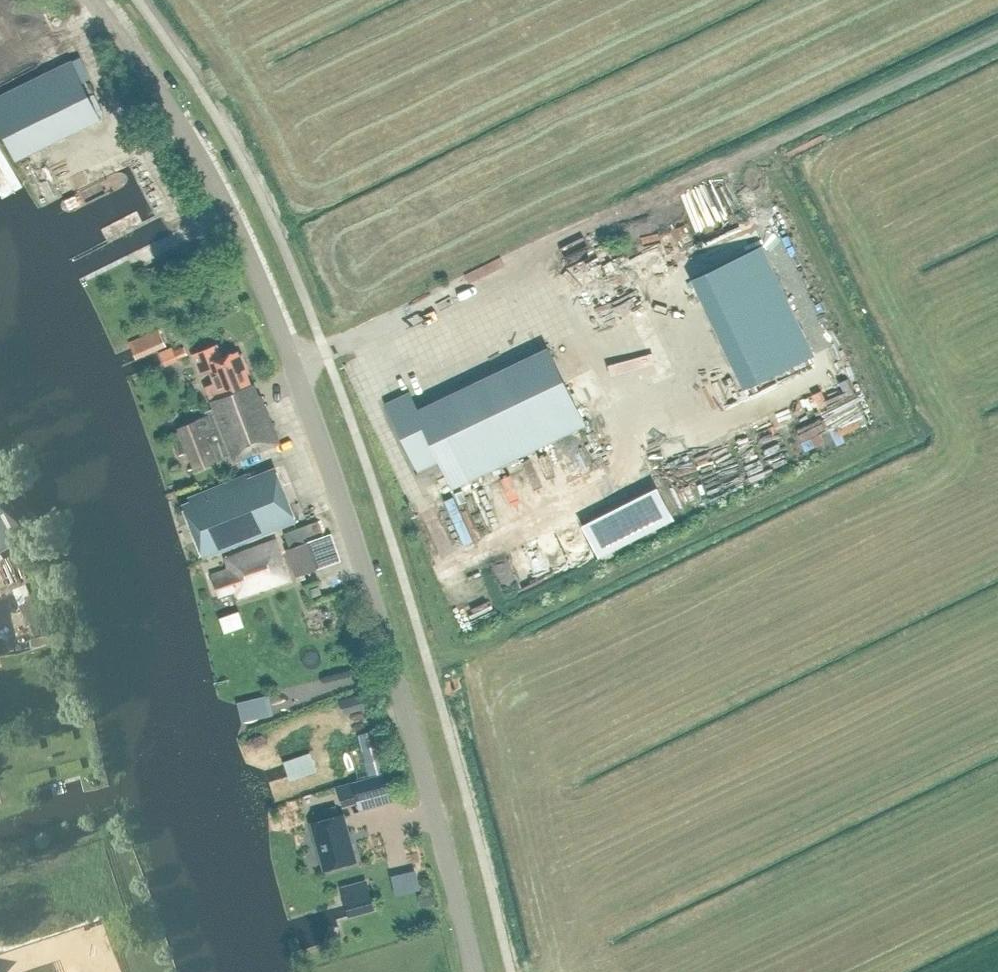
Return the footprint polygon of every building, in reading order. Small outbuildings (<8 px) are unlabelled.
[(16,159),(100,118),(82,82),(91,77),(81,56),(0,96),(0,126),(16,159)] [(809,357),(757,248),(692,279),(744,388),(809,357)] [(201,371),(210,367),(215,382),(205,385),(211,400),(214,406),(254,391),(238,351),(223,357),(218,344),(194,353),(201,371)] [(410,394),(387,404),(418,468),(439,457),(451,482),(582,419),(547,347),(417,409),(410,394)] [(256,397),(254,391),(214,406),(216,411),(178,426),(193,465),(231,451),(234,459),(278,442),(260,395),(256,397)] [(275,467),(183,504),(204,557),(296,520),(275,467)] [(19,533),(0,497),(0,544),(19,533)] [(493,509),(471,516),(474,526),(496,519),(493,509)] [(228,568),(212,573),(219,594),(235,588),(238,596),(289,578),(276,540),(225,557),(228,568)] [(286,549),(295,575),(317,568),(307,541),(286,549)] [(588,560),(563,576),(569,585),(594,568),(588,560)] [(439,565),(423,574),(428,584),(445,575),(439,565)] [(313,596),(321,593),(318,584),(310,586),(313,596)] [(341,695),(345,727),(366,724),(362,692),(341,695)] [(279,755),(287,773),(312,761),(303,743),(279,755)] [(343,785),(349,805),(376,798),(370,778),(343,785)] [(311,822),(324,869),(356,860),(343,814),(311,822)]
